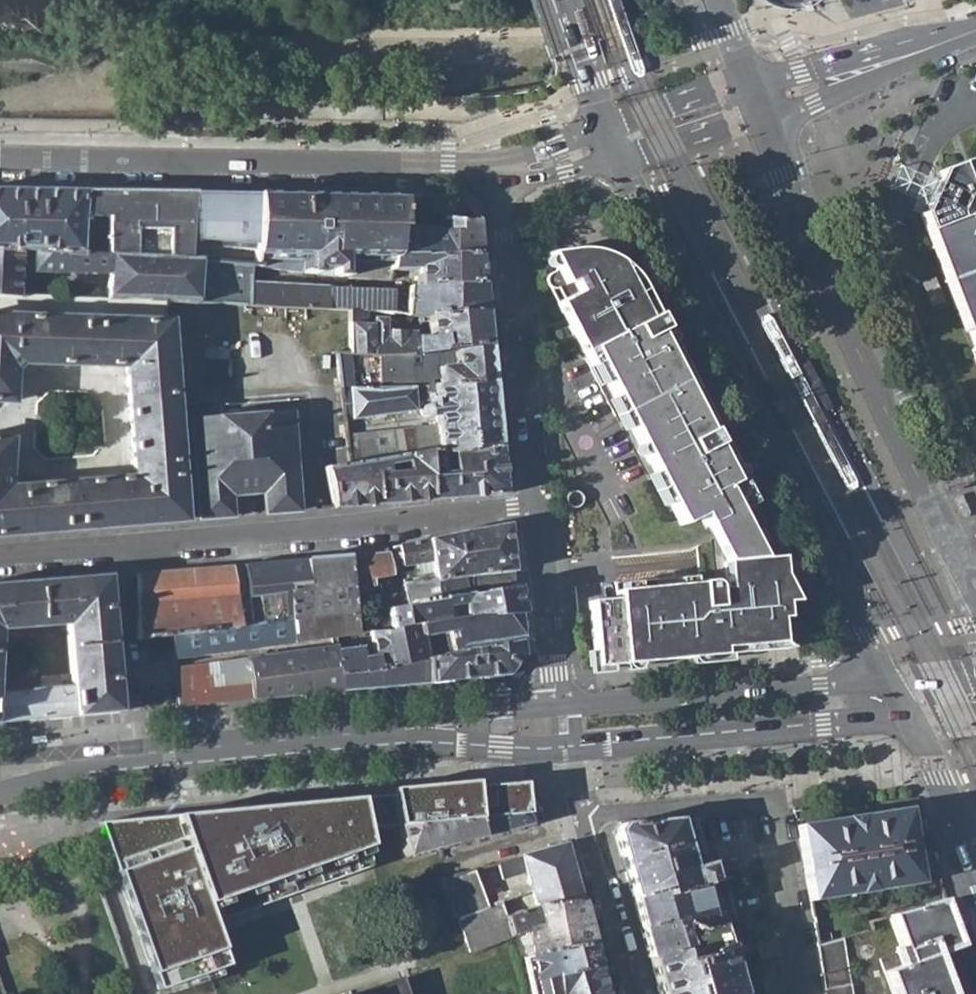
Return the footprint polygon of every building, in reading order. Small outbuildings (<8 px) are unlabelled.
[(927,231),(972,348),(975,347),(975,158),(940,171),(943,179),(936,182),(931,193),(927,204),(928,209),(920,213),(927,231)] [(907,196),(927,204),(931,193),(936,182),(917,174),(899,167),(894,178),(890,188),(907,196)] [(0,190),(0,251),(32,252),(80,255),(83,192),(24,191),(7,190),(0,190)] [(80,255),(191,260),(192,192),(165,193),(130,192),(83,192),(80,255)] [(192,192),(191,260),(209,260),(209,250),(256,251),(257,193),(192,192)] [(291,194),(257,193),(256,251),(257,263),(264,264),(339,275),(392,275),(392,269),(397,227),(400,227),(401,215),(402,195),(324,195),(291,194)] [(418,285),(483,286),(480,253),(477,228),(475,218),(447,217),(445,229),(400,227),(397,227),(392,269),(419,269),(418,285)] [(19,296),(21,258),(32,260),(32,252),(0,251),(0,295),(19,296)] [(594,363),(679,527),(697,517),(704,531),(709,540),(722,564),(724,584),(615,596),(616,606),(590,609),(596,668),(721,655),(722,648),(779,642),(777,618),(784,617),(776,557),(760,559),(741,523),(736,513),(751,505),(652,313),(644,318),(616,264),(611,261),(602,256),(595,253),(588,252),(585,251),(578,251),(553,255),(559,267),(570,288),(575,286),(580,291),(555,303),(588,366),(594,363)] [(165,299),(250,303),(252,285),(252,276),(252,262),(209,260),(191,260),(80,255),(32,252),(32,260),(31,268),(109,272),(107,297),(165,299)] [(252,262),(252,276),(264,277),(264,264),(257,263),(252,262)] [(396,294),(252,285),(250,303),(351,311),(366,311),(429,315),(486,311),(485,299),(483,286),(418,285),(411,285),(410,308),(396,307),(396,294)] [(166,312),(165,299),(107,297),(19,296),(0,295),(0,309),(166,312)] [(353,352),(403,353),(417,352),(416,337),(415,332),(386,330),(386,320),(375,319),(375,324),(365,323),(366,311),(351,311),(353,352)] [(416,337),(417,352),(490,346),(490,343),(487,317),(486,311),(429,315),(431,337),(416,337)] [(183,520),(167,320),(0,317),(0,401),(9,401),(12,369),(22,362),(125,365),(134,476),(5,486),(8,440),(0,440),(0,536),(183,520)] [(417,352),(403,353),(404,371),(404,376),(440,375),(442,382),(494,379),(492,362),(490,346),(417,352)] [(340,352),(342,370),(350,370),(404,371),(403,353),(353,352),(340,352)] [(826,410),(833,406),(822,385),(809,361),(802,365),(826,410)] [(345,388),(352,387),(350,370),(342,370),(345,388)] [(350,435),(354,463),(501,444),(497,409),(496,394),(494,379),(442,382),(352,387),(345,388),(348,418),(427,407),(424,412),(424,416),(429,416),(439,415),(440,422),(350,435)] [(770,384),(763,388),(774,409),(787,433),(794,430),(770,384)] [(111,419),(126,420),(128,397),(112,396),(111,419)] [(190,423),(197,519),(231,517),(228,495),(262,492),(263,514),(299,511),(291,413),(190,423)] [(399,503),(462,498),(506,494),(507,490),(505,469),(501,444),(354,463),(330,467),(333,508),(399,503)] [(961,493),(956,496),(955,498),(963,514),(964,515),(966,515),(970,513),(971,512),(971,510),(963,494),(961,493)] [(407,594),(410,604),(466,595),(466,591),(514,583),(509,524),(398,547),(400,555),(404,565),(432,561),(434,566),(418,571),(417,579),(406,581),(406,584),(407,594)] [(347,558),(351,592),(378,590),(378,583),(392,580),(384,555),(347,558)] [(171,637),(174,660),(358,633),(354,610),(352,596),(351,592),(347,558),(306,562),(308,588),(310,616),(287,620),(248,626),(171,637)] [(248,626),(287,620),(290,589),(308,588),(306,562),(243,567),(248,626)] [(136,575),(135,642),(171,637),(248,626),(243,567),(136,575)] [(46,583),(0,586),(0,631),(64,626),(70,687),(0,693),(0,724),(28,721),(118,713),(106,578),(46,583)] [(354,610),(358,633),(372,631),(421,625),(516,615),(514,590),(510,587),(498,590),(497,589),(485,591),(485,595),(473,596),(466,595),(410,604),(354,610)] [(410,604),(407,594),(388,592),(352,596),(354,610),(410,604)] [(421,625),(422,636),(448,633),(454,653),(519,643),(516,615),(421,625)] [(341,651),(344,692),(430,684),(426,659),(422,636),(421,625),(372,631),(376,656),(366,657),(365,649),(341,651)] [(426,659),(430,684),(507,677),(520,657),(519,643),(454,653),(426,659)] [(248,660),(253,700),(344,692),(341,651),(340,647),(248,660)] [(175,669),(179,707),(253,700),(248,660),(175,669)] [(402,794),(363,797),(370,827),(437,821),(543,812),(527,783),(484,787),(402,794)] [(363,797),(177,814),(213,921),(377,863),(370,827),(363,797)] [(799,825),(811,901),(919,883),(907,807),(799,825)] [(543,812),(437,821),(444,848),(544,822),(543,812)] [(177,814),(100,821),(110,850),(158,989),(227,963),(213,921),(177,814)] [(615,830),(633,897),(706,883),(712,882),(707,863),(692,864),(677,819),(618,822),(615,830)] [(402,824),(412,858),(444,848),(437,821),(402,824)] [(525,873),(527,884),(494,893),(486,865),(473,870),(484,905),(531,895),(535,908),(582,902),(566,844),(505,860),(511,876),(525,873)] [(925,863),(929,884),(942,881),(937,861),(925,863)] [(441,879),(458,920),(485,909),(484,905),(473,870),(452,875),(441,879)] [(712,882),(706,883),(633,897),(641,926),(674,922),(675,927),(701,922),(717,922),(732,919),(735,917),(725,879),(712,882)] [(458,920),(463,934),(503,918),(535,908),(531,895),(484,905),(485,909),(458,920)] [(510,938),(513,943),(519,942),(518,935),(523,933),(587,920),(582,902),(535,908),(503,918),(510,938)] [(967,921),(950,928),(941,904),(889,918),(901,951),(881,959),(893,993),(975,993),(975,947),(967,921)] [(461,934),(469,952),(510,938),(503,918),(463,934),(461,934)] [(641,926),(650,957),(682,949),(684,954),(729,944),(726,935),(736,932),(732,919),(717,922),(701,922),(675,927),(674,922),(641,926)] [(523,933),(527,957),(595,945),(587,920),(523,933)] [(843,937),(819,945),(827,993),(853,993),(843,937)] [(733,956),(760,952),(761,959),(780,954),(778,940),(758,944),(757,939),(738,941),(729,944),(684,954),(682,949),(650,957),(661,993),(743,993),(733,956)] [(527,957),(532,982),(535,993),(557,993),(553,977),(600,966),(595,945),(527,957)] [(782,961),(762,965),(767,993),(787,993),(782,961)] [(600,966),(553,977),(557,993),(608,993),(600,966)] [(404,978),(357,993),(409,993),(404,978)]
